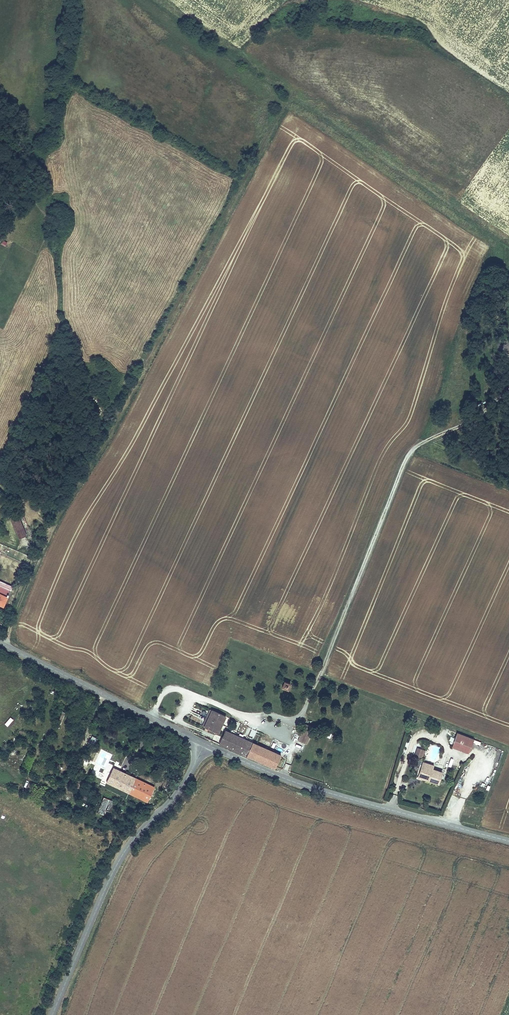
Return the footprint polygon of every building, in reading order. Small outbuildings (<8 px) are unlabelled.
[(19,512),(10,515),(19,538),(27,534),(19,512)] [(10,590),(0,585),(0,604),(4,606),(9,595),(8,595),(10,590)] [(281,687),(289,690),(291,683),(284,680),(281,687)] [(218,733),(225,715),(210,709),(202,726),(218,733)] [(4,723),(7,726),(13,719),(10,716),(4,723)] [(245,755),(251,741),(224,729),(218,744),(245,755)] [(297,740),(306,744),(310,733),(302,730),(297,740)] [(474,738),(457,732),(451,747),(468,753),(474,738)] [(274,768),(281,753),(251,741),(245,755),(274,768)] [(429,753),(436,756),(440,747),(432,744),(429,753)] [(417,747),(414,755),(422,758),(425,749),(417,747)] [(18,769),(25,754),(11,748),(4,763),(18,769)] [(417,778),(439,785),(443,771),(433,768),(434,765),(423,761),(417,778)] [(106,781),(113,784),(119,770),(113,767),(106,781)] [(147,801),(154,787),(119,770),(113,784),(133,794),(136,788),(145,792),(142,798),(147,801)] [(133,794),(142,798),(145,792),(136,788),(133,794)] [(107,809),(110,811),(114,801),(103,797),(100,805),(97,812),(104,815),(107,809)]
